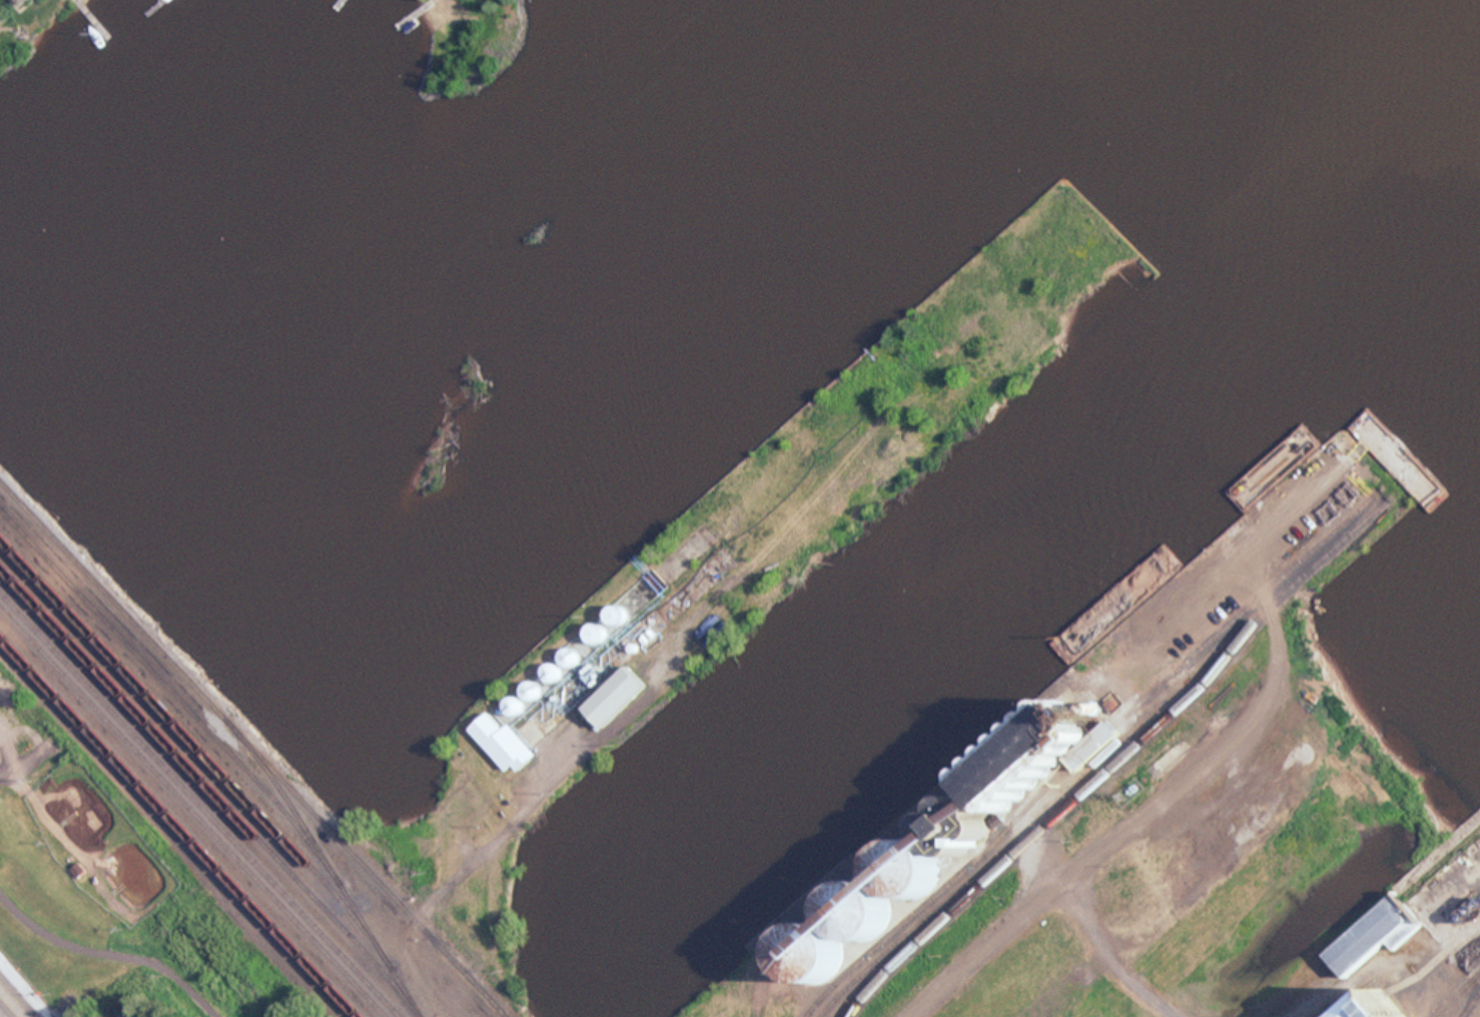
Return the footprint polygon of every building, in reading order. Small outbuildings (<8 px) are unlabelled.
[(1417,929),(1390,895),(1317,952),(1337,978),(1382,942),(1390,951),(1417,929)]
